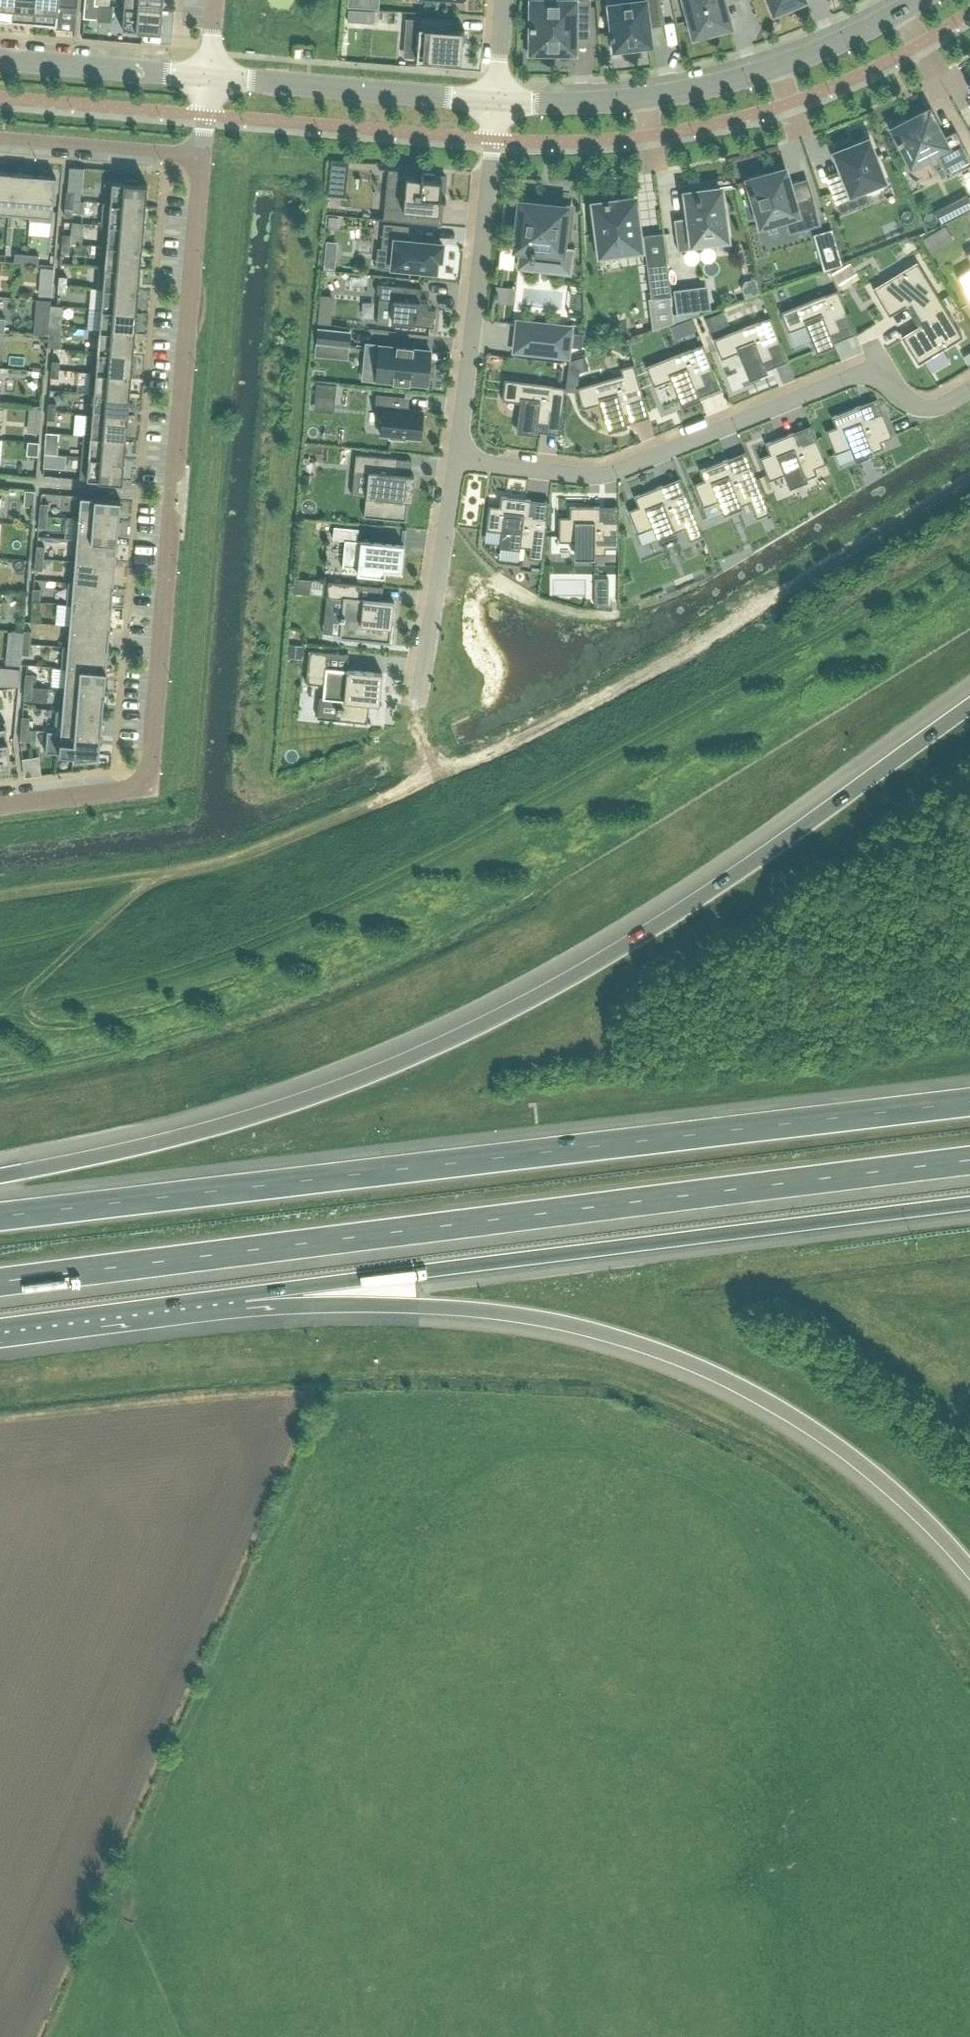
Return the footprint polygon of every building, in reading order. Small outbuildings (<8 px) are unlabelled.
[(13,20),(14,0),(0,0),(0,19),(13,20)] [(34,21),(36,0),(14,0),(13,20),(34,21)] [(34,21),(57,23),(58,6),(77,7),(78,0),(36,0),(34,21)] [(124,6),(162,9),(163,0),(125,0),(124,6)] [(532,24),(530,24),(530,27),(528,27),(528,54),(551,54),(551,50),(573,50),(574,22),(590,22),(590,0),(532,0),(532,24)] [(659,0),(629,0),(629,2),(609,4),(612,26),(610,26),(610,30),(611,35),(610,35),(611,37),(612,48),(613,48),(613,52),(626,50),(626,47),(650,44),(647,20),(662,17),(659,0)] [(694,35),(712,30),(711,27),(729,22),(723,0),(685,0),(694,35)] [(773,12),(802,0),(769,0),(773,12)] [(84,3),(83,17),(97,19),(99,4),(95,4),(84,3)] [(162,9),(124,6),(122,29),(160,32),(162,9)] [(365,22),(366,10),(348,8),(347,21),(365,22)] [(420,18),(419,20),(417,57),(416,58),(432,59),(432,62),(445,63),(445,60),(461,61),(462,43),(464,43),(465,30),(451,29),(452,19),(453,19),(453,17),(420,16),(420,18)] [(911,164),(933,152),(946,177),(969,165),(969,159),(955,130),(942,137),(928,110),(908,120),(904,119),(898,122),(897,126),(892,128),(898,139),(897,140),(898,143),(900,143),(911,164)] [(830,186),(841,212),(867,201),(862,188),(884,180),(868,139),(852,145),(850,141),(835,147),(836,151),(834,152),(845,180),(830,186)] [(329,179),(343,180),(345,160),(331,159),(329,179)] [(786,217),(790,231),(819,223),(819,222),(816,223),(809,199),(812,198),(812,197),(794,202),(784,170),(765,175),(765,172),(747,177),(751,190),(750,191),(751,195),(752,195),(761,224),(786,217)] [(398,179),(396,202),(394,202),(394,206),(385,205),(384,217),(384,219),(417,222),(418,210),(432,211),(432,210),(438,211),(439,198),(445,199),(445,197),(445,190),(446,174),(435,173),(423,172),(423,171),(421,171),(421,178),(416,177),(398,175),(397,175),(396,179),(398,179)] [(9,213),(12,173),(0,172),(0,212),(9,213)] [(12,173),(9,213),(29,215),(30,215),(33,174),(12,173)] [(30,215),(29,215),(29,220),(52,222),(56,176),(33,174),(30,215)] [(124,179),(124,182),(107,181),(105,202),(105,203),(145,206),(147,184),(138,183),(138,180),(124,179)] [(674,219),(678,250),(694,248),(693,243),(725,239),(726,244),(728,243),(725,221),(720,188),(734,186),(734,185),(699,190),(685,192),(688,217),(674,219)] [(66,199),(74,200),(74,192),(66,191),(66,199)] [(659,220),(655,195),(645,197),(649,222),(659,220)] [(958,196),(938,205),(944,217),(964,208),(958,196)] [(73,208),(74,200),(66,199),(65,208),(73,208)] [(622,254),(621,250),(640,248),(634,201),(619,203),(618,200),(609,201),(608,199),(604,200),(604,202),(594,203),(597,233),(593,233),(594,234),(595,234),(597,253),(620,250),(621,255),(622,254)] [(103,224),(144,227),(145,206),(105,203),(105,202),(103,202),(101,224),(103,225),(103,224)] [(567,268),(568,262),(569,248),(574,248),(575,246),(567,246),(568,232),(563,231),(566,212),(551,210),(547,210),(548,205),(520,202),(515,248),(530,249),(529,258),(531,258),(530,264),(567,268)] [(409,226),(385,223),(383,247),(395,249),(393,266),(437,271),(438,259),(442,259),(444,243),(408,240),(409,226)] [(102,245),(142,248),(144,227),(103,224),(103,225),(102,245)] [(62,241),(70,242),(71,234),(63,233),(62,241)] [(69,250),(70,242),(62,241),(61,249),(69,250)] [(100,266),(140,269),(142,248),(102,245),(100,266)] [(26,262),(27,254),(15,253),(14,261),(26,262)] [(27,254),(26,262),(38,263),(39,255),(27,254)] [(670,295),(665,261),(648,263),(652,297),(670,295)] [(918,263),(873,289),(890,317),(907,307),(913,317),(941,300),(918,263)] [(103,288),(138,291),(140,269),(100,266),(98,288),(103,288)] [(956,275),(969,298),(969,266),(956,275)] [(58,284),(66,284),(67,276),(59,276),(58,284)] [(420,301),(421,287),(377,283),(376,293),(379,293),(379,299),(394,300),(391,325),(413,327),(413,325),(433,327),(435,309),(428,308),(428,302),(420,301)] [(66,292),(66,284),(58,284),(58,292),(66,292)] [(710,309),(710,307),(702,308),(699,286),(673,289),(676,313),(710,309)] [(101,309),(136,312),(138,291),(103,288),(101,309)] [(826,293),(781,311),(789,331),(806,324),(816,349),(835,342),(831,333),(841,329),(836,318),(847,314),(838,290),(827,294),(826,293)] [(919,327),(902,337),(919,365),(963,338),(941,300),(913,317),(919,327)] [(99,330),(135,333),(136,312),(101,309),(99,330)] [(50,312),(50,317),(49,325),(57,326),(61,326),(62,313),(56,312),(50,312)] [(759,320),(714,338),(722,358),(738,351),(749,377),(767,369),(764,360),(773,356),(769,345),(780,341),(770,317),(759,321),(759,320)] [(566,355),(569,328),(519,322),(516,349),(566,355)] [(61,339),(62,327),(49,326),(48,338),(61,339)] [(318,328),(317,342),(348,345),(350,331),(318,328)] [(97,351),(133,354),(135,333),(99,330),(97,351)] [(691,347),(646,365),(654,385),(671,379),(681,404),(700,396),(696,388),(706,384),(702,373),(713,368),(703,344),(692,348),(691,347)] [(379,345),(376,379),(427,384),(430,350),(379,345)] [(96,372),(131,375),(133,354),(97,351),(96,371),(96,372)] [(51,368),(59,369),(60,361),(52,360),(51,368)] [(58,377),(59,369),(51,368),(51,376),(58,377)] [(318,380),(319,368),(312,368),(311,379),(318,380)] [(89,393),(129,396),(131,375),(96,372),(96,371),(91,371),(89,393)] [(624,373),(577,387),(583,407),(601,402),(608,429),(627,423),(625,414),(635,411),(632,400),(643,397),(636,372),(625,375),(624,373)] [(505,379),(503,400),(521,402),(517,429),(537,432),(538,422),(549,424),(550,412),(562,413),(565,388),(553,386),(554,385),(505,379)] [(87,414),(128,417),(129,396),(89,393),(87,414)] [(399,408),(400,396),(376,393),(375,407),(383,407),(380,434),(390,435),(389,438),(406,439),(406,437),(420,438),(423,410),(399,408)] [(48,410),(56,411),(56,403),(48,402),(48,410)] [(834,427),(824,431),(833,455),(848,449),(853,460),(882,449),(879,442),(890,437),(880,413),(869,418),(868,414),(862,416),(858,406),(830,418),(834,427)] [(55,419),(56,411),(48,410),(47,418),(55,419)] [(85,435),(126,438),(128,417),(87,414),(85,434),(85,435)] [(769,454),(759,458),(768,481),(783,475),(788,486),(816,475),(814,468),(825,464),(815,440),(804,444),(802,440),(797,443),(793,433),(765,444),(769,454)] [(81,456),(124,460),(126,438),(85,435),(85,434),(83,434),(81,456)] [(56,453),(57,444),(45,443),(45,452),(56,453)] [(51,461),(52,453),(44,453),(43,461),(51,461)] [(411,500),(414,475),(410,474),(395,473),(396,458),(356,454),(354,470),(368,472),(365,496),(364,516),(405,520),(407,500),(411,500)] [(124,460),(81,456),(79,478),(122,481),(124,460)] [(703,480),(693,484),(702,507),(717,502),(722,513),(750,501),(748,495),(759,490),(749,466),(738,471),(736,467),(731,469),(727,459),(699,471),(703,480)] [(637,507),(627,511),(637,534),(652,528),(656,539),(685,528),(682,521),(693,517),(683,493),(672,497),(671,493),(665,496),(661,486),(633,497),(637,507)] [(121,499),(80,496),(78,518),(119,521),(121,499)] [(489,505),(486,530),(485,543),(500,544),(499,561),(518,562),(523,561),(524,547),(531,548),(530,560),(543,562),(547,517),(535,515),(535,511),(529,510),(531,500),(501,496),(500,507),(489,505)] [(40,502),(39,515),(47,515),(48,503),(40,502)] [(558,518),(558,543),(574,543),(575,555),(605,555),(605,548),(617,548),(617,522),(605,522),(605,518),(599,518),(599,507),(569,507),(569,518),(558,518)] [(38,527),(46,527),(47,515),(39,515),(38,527)] [(119,521),(78,518),(77,539),(117,543),(119,521)] [(401,564),(402,544),(356,540),(357,528),(333,525),(332,538),(344,539),(341,565),(357,567),(356,573),(384,576),(384,570),(400,571),(401,564)] [(117,543),(77,539),(75,560),(75,561),(115,564),(117,543)] [(37,545),(36,557),(44,558),(45,546),(37,545)] [(35,569),(43,570),(44,558),(36,557),(35,569)] [(115,564),(75,561),(73,581),(73,582),(113,585),(115,564)] [(73,582),(73,581),(68,581),(66,604),(71,604),(71,603),(112,607),(113,585),(73,582)] [(341,619),(339,637),(390,642),(394,601),(359,597),(360,584),(328,581),(327,596),(343,597),(341,615),(339,615),(339,619),(341,619)] [(33,588),(32,600),(40,601),(41,589),(33,588)] [(31,612),(39,613),(40,601),(32,600),(31,612)] [(71,603),(71,604),(69,625),(110,628),(112,607),(71,603)] [(110,628),(69,625),(68,641),(68,645),(68,646),(108,649),(110,628)] [(31,631),(23,630),(22,642),(30,643),(31,631)] [(29,655),(30,643),(22,642),(21,654),(29,655)] [(68,646),(68,645),(63,645),(61,668),(66,668),(66,667),(106,671),(108,649),(68,646)] [(369,703),(375,704),(379,704),(380,692),(382,673),(347,669),(326,667),(328,652),(309,650),(309,651),(309,652),(306,681),(305,683),(323,684),(322,697),(319,697),(319,698),(341,700),(340,706),(337,706),(337,712),(340,712),(339,719),(367,722),(369,703)] [(10,685),(18,685),(20,668),(12,667),(10,685)] [(66,667),(66,668),(64,688),(104,692),(106,671),(66,667)] [(26,673),(24,685),(33,686),(34,674),(26,673)] [(32,698),(33,686),(24,685),(23,697),(32,698)] [(104,692),(64,688),(62,709),(62,710),(103,713),(104,692)] [(62,710),(62,709),(58,708),(56,732),(60,732),(61,731),(101,734),(103,713),(62,710)] [(22,716),(21,728),(29,729),(30,716),(22,716)] [(11,766),(5,721),(0,722),(0,767),(11,766)] [(28,741),(29,729),(21,728),(20,740),(28,741)] [(61,731),(60,732),(60,736),(59,753),(73,754),(72,758),(99,755),(101,734),(61,731)]
